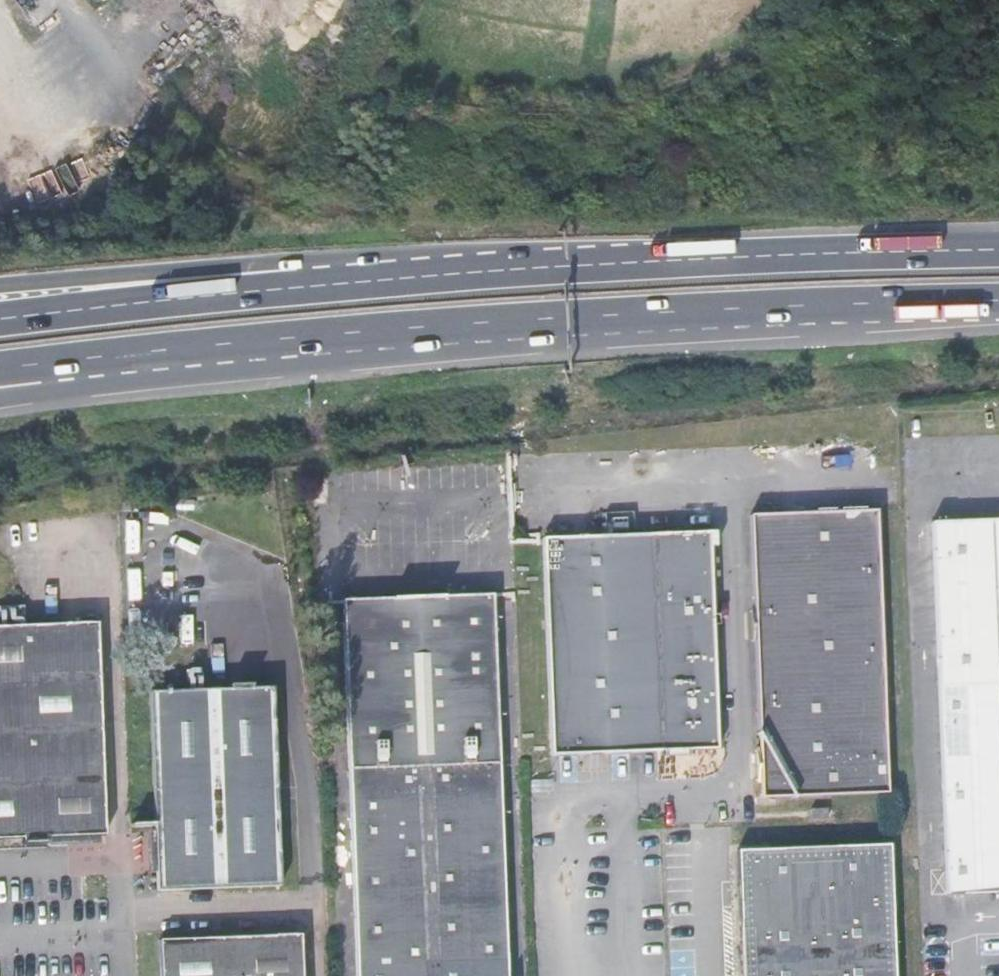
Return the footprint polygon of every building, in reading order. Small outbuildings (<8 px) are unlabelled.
[(763,798),(889,794),(878,511),(752,517),(763,798)] [(945,896),(998,894),(998,519),(932,521),(945,896)] [(711,536),(650,538),(656,752),(673,752),(717,751),(711,536)] [(656,752),(650,538),(543,543),(550,754),(656,752)] [(496,596),(346,600),(359,975),(509,975),(496,596)] [(22,614),(22,602),(0,602),(0,615),(22,614)] [(23,838),(23,844),(37,843),(47,843),(47,838),(106,835),(97,622),(0,626),(0,839),(23,838)] [(207,630),(210,660),(220,659),(218,629),(207,630)] [(274,687),(208,689),(149,692),(157,862),(151,863),(152,874),(153,896),(187,894),(187,890),(281,886),(274,687)] [(890,846),(740,852),(745,975),(896,975),(890,846)] [(301,935),(160,940),(161,975),(303,975),(301,935)]
